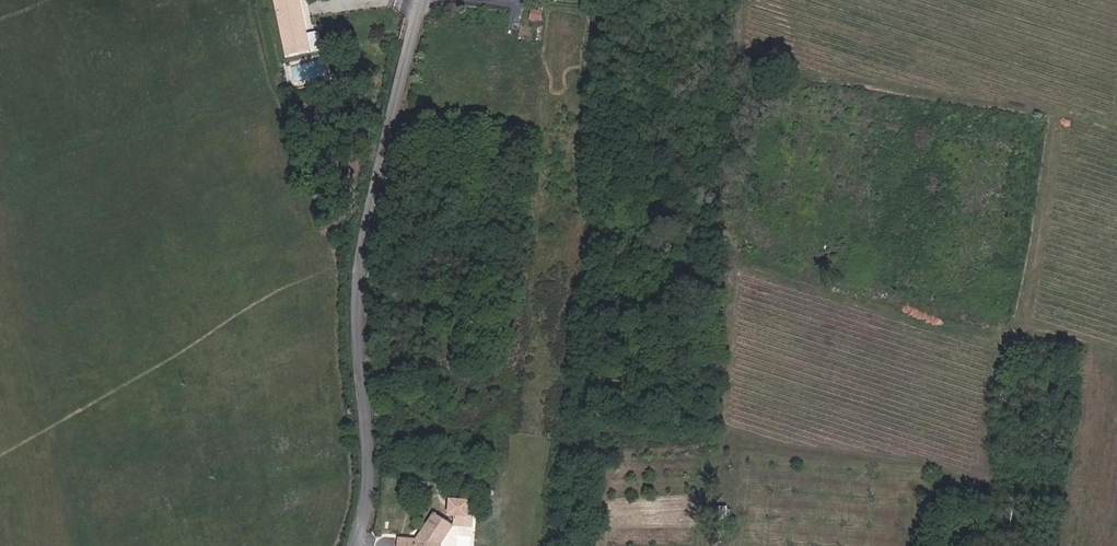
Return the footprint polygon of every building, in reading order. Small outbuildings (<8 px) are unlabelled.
[(310,50),(297,0),(276,0),(290,54),(310,50)] [(475,512),(453,511),(452,525),(459,525),(470,526),(470,519),(474,519),(475,512)] [(473,536),(474,519),(470,519),(470,526),(459,525),(459,535),(473,536)] [(453,539),(435,526),(422,541),(427,545),(447,545),(453,539)]
